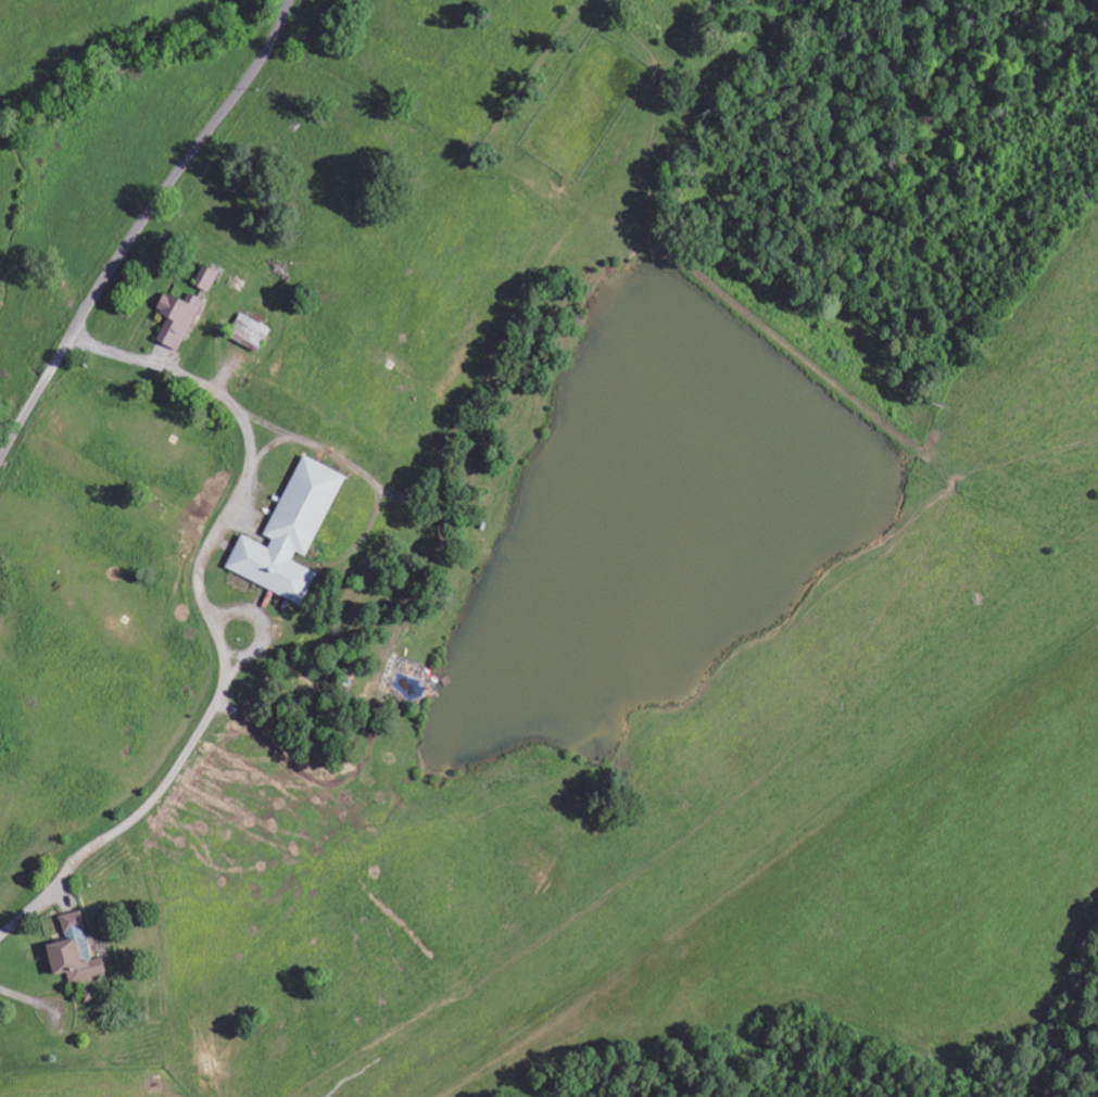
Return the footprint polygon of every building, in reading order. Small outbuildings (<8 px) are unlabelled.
[(151,341),(177,353),(201,301),(187,295),(182,304),(161,294),(152,311),(163,316),(151,341)] [(269,332),(240,312),(224,335),(254,355),(269,332)] [(237,535),(222,571),(299,604),(313,573),(289,562),(293,553),(305,559),(341,475),(298,457),(263,536),(270,539),(266,548),(237,535)] [(89,962),(78,913),(56,918),(61,940),(40,944),(47,978),(63,974),(66,986),(103,978),(99,960),(89,962)]
